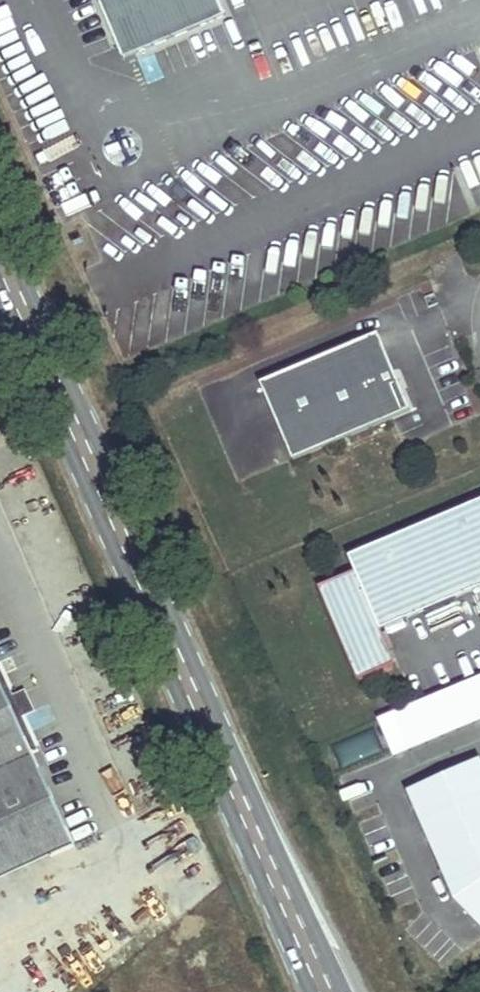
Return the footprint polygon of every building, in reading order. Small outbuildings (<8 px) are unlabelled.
[(136,53),(225,15),(218,0),(99,0),(118,46),(124,44),(133,48),(136,53)] [(123,58),(136,53),(133,48),(124,44),(118,46),(123,58)] [(293,461),(405,413),(395,388),(400,385),(378,334),(260,383),(293,461)] [(400,385),(395,388),(405,413),(411,410),(400,385)] [(381,630),(479,589),(479,501),(349,557),(355,571),(318,587),(358,681),(396,665),(381,630)] [(33,753),(38,751),(24,718),(36,712),(25,690),(13,695),(0,666),(0,681),(33,753)] [(479,720),(479,677),(380,719),(395,756),(479,720)] [(0,681),(0,881),(76,846),(33,753),(0,681)] [(360,757),(379,750),(373,732),(354,738),(360,757)] [(409,790),(458,899),(479,923),(479,759),(409,790)]
